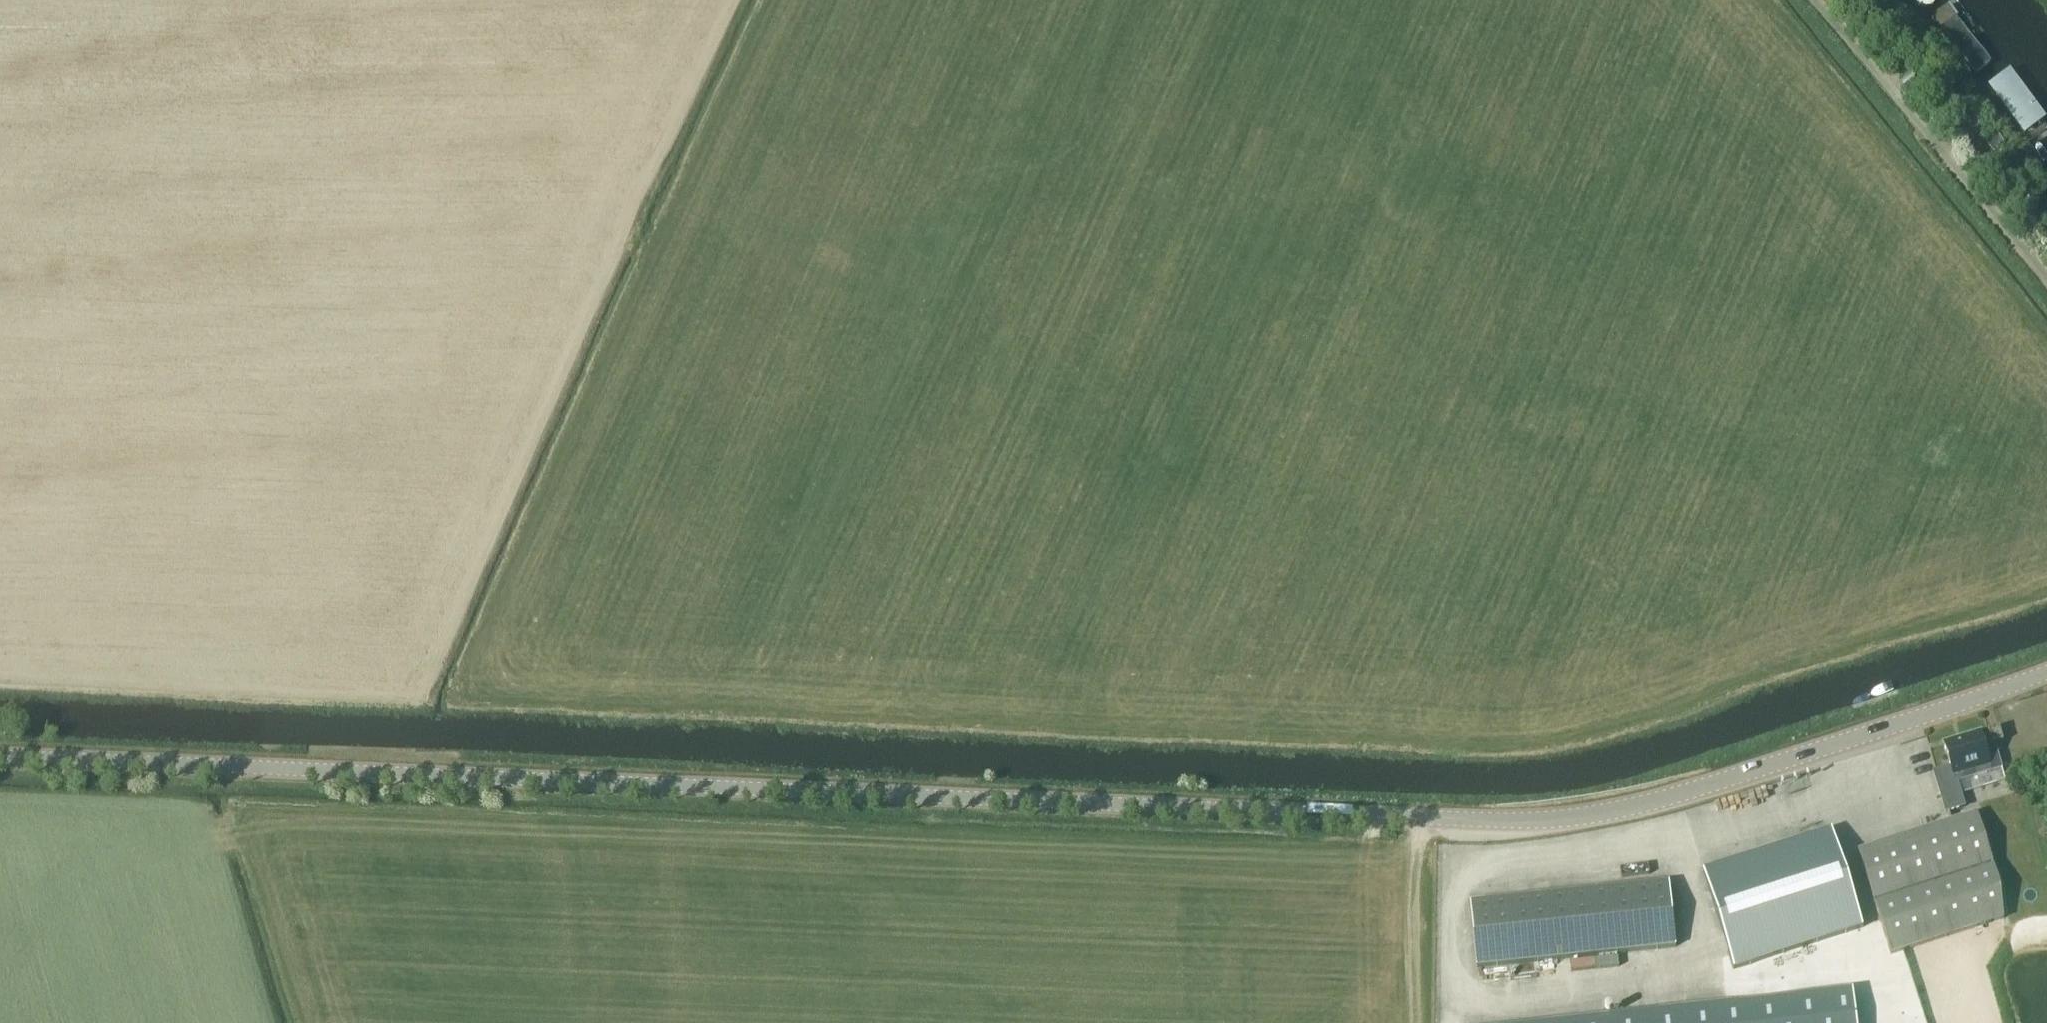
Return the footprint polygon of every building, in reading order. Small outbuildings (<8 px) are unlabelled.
[(1921,9),(1932,0),(1913,0),(1921,9)] [(1981,62),(1949,21),(1938,30),(1971,70),(1981,62)] [(2006,71),(1983,87),(2020,138),(2043,122),(2006,71)] [(2004,742),(1999,727),(1988,731),(1992,745),(2004,742)] [(1987,754),(1980,733),(1944,744),(1951,767),(1932,772),(1945,814),(1965,808),(1958,782),(1992,772),(2002,769),(1996,751),(1987,754)] [(1858,851),(1891,954),(2004,918),(2000,885),(1977,813),(1858,851)] [(1862,927),(1831,831),(1704,872),(1734,968),(1862,927)] [(1677,947),(1670,883),(1471,903),(1477,967),(1677,947)] [(1559,1022),(1856,1022),(1852,990),(1559,1022)]
